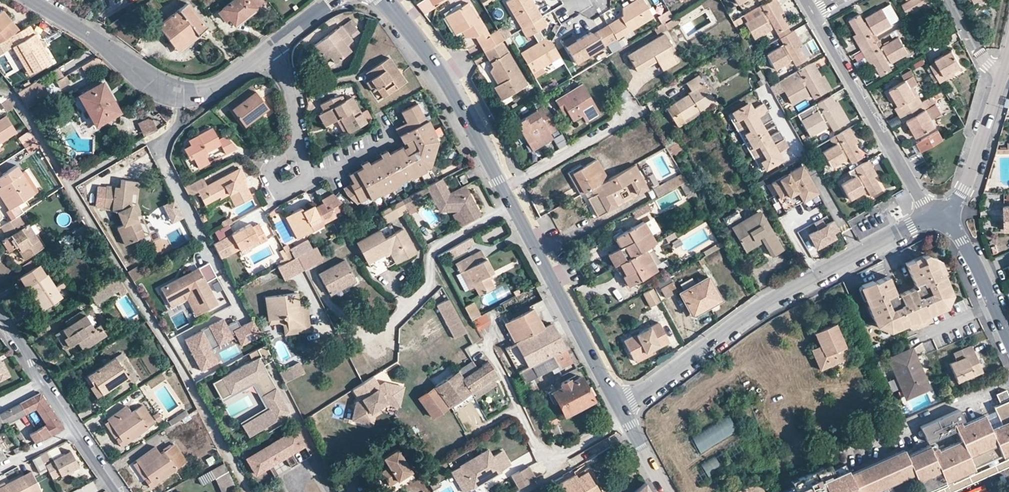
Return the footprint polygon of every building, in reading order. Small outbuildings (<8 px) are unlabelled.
[(224,21),(228,18),(233,25),(265,0),(232,0),(217,11),(224,21)] [(415,5),(421,13),(432,6),(429,0),(423,0),(415,5)] [(521,28),(540,16),(535,8),(533,5),(531,0),(508,0),(505,2),(521,28)] [(615,38),(652,17),(642,0),(629,0),(628,1),(629,3),(621,7),(621,15),(607,23),(615,38)] [(753,37),(773,26),(776,32),(785,27),(778,14),(774,6),(778,4),(776,0),(769,0),(743,14),(747,21),(744,23),(753,37)] [(907,13),(920,6),(922,10),(930,5),(927,0),(907,0),(902,3),(907,13)] [(157,24),(177,49),(205,26),(186,2),(157,24)] [(473,37),(482,51),(499,41),(503,39),(497,30),(496,29),(487,34),(476,16),(474,17),(466,3),(448,13),(459,31),(463,37),(473,37)] [(882,7),(891,23),(899,18),(890,3),(882,7)] [(774,6),(778,14),(782,11),(778,4),(774,6)] [(920,6),(907,13),(911,19),(924,13),(922,10),(920,6)] [(727,13),(732,21),(739,17),(743,15),(738,7),(727,13)] [(856,41),(861,48),(879,38),(875,32),(891,23),(882,7),(865,17),(867,20),(864,21),(860,13),(850,19),(857,32),(861,39),(856,41)] [(12,34),(3,23),(8,19),(0,10),(0,41),(12,34)] [(443,16),(453,34),(459,31),(448,13),(443,16)] [(520,28),(525,37),(527,36),(545,25),(543,22),(540,16),(521,28),(520,28)] [(663,24),(666,29),(678,21),(675,17),(663,24)] [(732,21),(735,26),(741,22),(739,17),(732,21)] [(3,23),(12,34),(19,30),(9,18),(8,19),(3,23)] [(575,39),(564,45),(574,62),(615,38),(607,23),(592,32),(588,31),(575,39)] [(896,29),(899,34),(909,28),(906,23),(896,29)] [(19,30),(24,38),(33,33),(29,24),(19,30)] [(330,56),(335,62),(351,50),(346,44),(352,40),(341,26),(313,47),(319,55),(326,50),(330,56)] [(497,30),(503,39),(504,38),(508,36),(508,35),(503,27),(497,30)] [(28,74),(50,61),(33,33),(24,38),(19,30),(12,34),(0,41),(0,48),(0,49),(2,52),(12,46),(28,74)] [(537,30),(527,36),(532,45),(543,39),(537,30)] [(765,54),(773,68),(787,60),(785,56),(788,54),(795,65),(804,59),(797,46),(793,39),(796,37),(792,30),(779,37),(783,46),(780,47),(780,46),(765,54)] [(571,32),(560,38),(564,45),(575,39),(571,32)] [(853,34),(856,41),(861,39),(857,32),(853,34)] [(627,55),(633,65),(652,54),(655,59),(661,69),(675,60),(670,51),(673,49),(663,34),(627,55)] [(873,62),(880,74),(891,68),(886,60),(889,59),(891,61),(907,52),(899,36),(882,45),(879,38),(861,48),(865,57),(869,54),(873,62)] [(519,53),(530,72),(538,68),(558,55),(550,42),(543,39),(532,45),(519,53)] [(499,83),(506,96),(525,85),(499,41),(482,51),(491,66),(488,72),(494,82),(497,80),(499,83)] [(929,64),(939,81),(954,73),(952,69),(960,65),(951,49),(934,59),(936,61),(929,64)] [(319,55),(323,61),(330,56),(326,50),(319,55)] [(633,65),(636,70),(655,59),(652,54),(633,65)] [(869,54),(865,57),(869,64),(873,62),(869,54)] [(538,68),(541,72),(561,59),(558,55),(538,68)] [(80,66),(83,71),(99,61),(96,56),(80,66)] [(377,88),(383,97),(406,82),(401,75),(398,76),(395,71),(398,70),(389,57),(367,72),(371,79),(377,88)] [(781,87),(790,103),(806,94),(803,89),(807,87),(813,97),(822,92),(811,72),(815,69),(811,62),(794,71),(798,78),(781,87)] [(23,100),(27,107),(48,94),(43,87),(53,81),(61,76),(57,68),(16,92),(23,100)] [(811,72),(822,92),(825,90),(818,77),(819,76),(815,69),(811,72)] [(665,108),(677,127),(685,122),(683,118),(713,100),(698,75),(686,83),(690,90),(687,92),(688,94),(665,108)] [(895,107),(899,113),(921,100),(913,85),(916,83),(912,75),(889,88),(898,105),(895,107)] [(575,78),(553,91),(557,98),(559,97),(579,85),(575,78)] [(366,82),(373,91),(377,88),(371,79),(366,82)] [(78,95),(91,119),(103,112),(106,117),(117,111),(100,81),(78,95)] [(772,84),(774,89),(780,85),(778,81),(772,84)] [(492,87),(500,100),(506,96),(499,83),(492,87)] [(550,89),(547,84),(541,88),(544,93),(550,89)] [(567,111),(572,119),(581,113),(585,121),(598,113),(580,84),(559,97),(567,111)] [(231,109),(243,125),(260,114),(267,108),(255,91),(231,109)] [(323,111),(329,122),(337,118),(340,116),(348,131),(367,121),(352,95),(345,98),(343,94),(331,96),(321,102),(325,109),(323,111)] [(833,100),(830,94),(812,104),(796,113),(800,121),(809,135),(825,126),(822,121),(826,119),(832,129),(842,124),(834,110),(829,102),(833,100)] [(899,113),(903,121),(906,120),(910,127),(914,133),(915,136),(935,124),(931,118),(941,112),(931,95),(925,98),(921,100),(899,113)] [(555,100),(563,113),(567,111),(559,97),(557,98),(555,100)] [(7,100),(0,105),(0,106),(6,114),(13,109),(7,100)] [(829,102),(834,110),(839,107),(835,100),(833,100),(829,102)] [(761,126),(772,119),(763,103),(751,110),(748,104),(732,113),(736,120),(733,121),(742,136),(745,134),(749,140),(753,147),(750,149),(758,163),(761,161),(765,168),(780,159),(777,153),(788,147),(779,131),(767,137),(761,126)] [(424,120),(416,104),(399,113),(405,123),(394,129),(401,143),(409,138),(415,150),(404,155),(400,147),(386,154),(390,163),(386,165),(381,157),(366,165),(371,173),(366,176),(361,168),(347,175),(351,182),(342,188),(345,194),(356,204),(368,197),(369,198),(375,195),(374,194),(379,191),(384,189),(384,190),(389,188),(393,185),(393,184),(398,181),(403,178),(404,180),(409,177),(414,174),(413,173),(418,170),(422,168),(423,170),(429,166),(431,161),(429,160),(434,147),(436,147),(437,142),(433,135),(431,136),(428,130),(425,125),(427,124),(424,120)] [(516,122),(529,143),(536,139),(540,146),(551,139),(548,134),(558,128),(544,105),(516,122)] [(319,113),(325,124),(329,122),(323,111),(319,113)] [(91,119),(94,124),(106,117),(103,112),(91,119)] [(243,125),(247,132),(264,120),(260,114),(243,125)] [(14,131),(4,115),(0,118),(0,140),(14,131)] [(145,135),(145,134),(158,129),(158,128),(153,116),(139,122),(145,135)] [(337,118),(345,133),(348,131),(340,116),(337,118)] [(193,157),(198,167),(208,162),(204,153),(220,144),(225,153),(232,150),(224,135),(217,138),(211,127),(188,139),(190,143),(183,147),(189,159),(193,157)] [(822,152),(829,166),(847,156),(850,162),(861,157),(853,144),(849,136),(852,134),(849,127),(832,137),(835,143),(822,152)] [(943,139),(938,130),(916,142),(920,151),(943,139)] [(598,143),(603,151),(620,142),(615,134),(598,143)] [(553,140),(558,150),(567,146),(562,136),(553,140)] [(21,144),(24,147),(34,140),(32,137),(21,144)] [(400,147),(404,155),(415,150),(409,138),(401,143),(399,144),(400,147)] [(533,150),(540,146),(536,139),(529,143),(533,150)] [(24,147),(27,153),(38,146),(34,140),(24,147)] [(210,163),(224,158),(221,149),(207,155),(210,163)] [(381,157),(386,165),(390,163),(386,154),(384,151),(380,153),(381,157)] [(573,172),(584,192),(589,189),(593,187),(606,179),(595,160),(581,168),(573,172)] [(840,184),(848,198),(862,190),(860,185),(863,183),(869,194),(879,189),(872,176),(867,168),(871,166),(867,160),(847,171),(851,178),(840,184)] [(361,168),(366,176),(371,173),(366,165),(364,162),(359,164),(361,168)] [(9,207),(32,192),(35,190),(22,170),(19,172),(15,165),(1,174),(0,175),(0,188),(5,195),(3,197),(9,207)] [(566,172),(579,195),(584,192),(573,172),(581,168),(578,165),(566,172)] [(588,198),(597,215),(615,205),(607,192),(630,180),(637,193),(646,188),(633,165),(606,179),(593,187),(596,193),(592,195),(588,198)] [(641,168),(644,174),(650,171),(648,165),(641,168)] [(783,211),(816,191),(801,165),(771,182),(779,196),(776,198),(783,211)] [(830,169),(833,176),(841,171),(837,165),(830,169)] [(184,188),(188,196),(195,192),(203,205),(217,197),(218,199),(227,195),(234,207),(250,198),(240,180),(243,179),(239,169),(206,186),(202,178),(184,188)] [(409,177),(409,179),(420,174),(418,170),(413,173),(414,174),(409,177)] [(665,182),(668,189),(685,180),(681,174),(665,182)] [(400,199),(406,211),(421,203),(417,196),(428,190),(438,207),(457,207),(459,210),(465,222),(475,216),(471,208),(475,207),(464,186),(463,184),(460,186),(447,192),(440,178),(400,199)] [(131,193),(132,181),(120,180),(119,188),(105,186),(105,187),(96,186),(94,206),(103,207),(102,209),(116,211),(122,225),(117,227),(124,245),(136,239),(133,232),(139,229),(134,217),(129,206),(123,209),(121,206),(130,201),(131,193)] [(389,188),(390,189),(400,184),(398,181),(393,184),(393,185),(389,188)] [(668,189),(665,182),(653,188),(657,195),(668,189)] [(7,208),(9,207),(3,197),(5,195),(0,188),(0,198),(7,208)] [(369,198),(370,200),(380,194),(379,191),(374,194),(375,195),(369,198)] [(341,202),(331,194),(321,200),(322,202),(326,208),(329,207),(330,208),(341,202)] [(203,205),(206,212),(226,201),(230,209),(234,207),(227,195),(218,199),(217,197),(203,205)] [(171,222),(182,216),(173,200),(163,205),(171,222)] [(289,213),(302,235),(323,224),(322,223),(334,217),(330,208),(329,207),(326,208),(322,202),(313,208),(303,213),(302,210),(300,207),(289,213)] [(129,206),(134,217),(140,215),(135,204),(129,206)] [(637,219),(650,210),(646,204),(633,213),(637,219)] [(156,233),(171,226),(162,207),(148,214),(156,233)] [(732,229),(740,244),(757,234),(761,240),(769,254),(781,247),(760,212),(732,229)] [(285,216),(296,238),(302,235),(289,213),(285,216)] [(23,258),(41,246),(26,223),(23,225),(17,214),(0,225),(0,227),(6,236),(1,240),(7,250),(14,246),(17,244),(20,248),(17,250),(23,258)] [(838,229),(833,219),(824,224),(821,218),(813,222),(817,229),(808,234),(815,247),(834,236),(832,233),(838,229)] [(654,242),(642,221),(616,236),(621,245),(607,253),(614,265),(619,262),(643,249),(654,242)] [(71,233),(76,239),(89,231),(85,224),(71,233)] [(232,234),(227,225),(208,236),(209,238),(212,245),(232,234)] [(232,234),(212,245),(220,259),(248,245),(257,240),(260,244),(267,240),(260,227),(253,231),(251,227),(250,225),(232,234)] [(356,242),(367,261),(388,250),(393,260),(412,250),(400,227),(381,238),(377,230),(356,242)] [(740,244),(743,250),(761,240),(757,234),(740,244)] [(248,245),(250,249),(260,244),(257,240),(248,245)] [(282,248),(288,259),(296,255),(311,247),(307,240),(290,249),(288,245),(282,248)] [(472,240),(449,250),(453,259),(476,249),(472,240)] [(702,251),(704,255),(724,244),(722,240),(702,251)] [(311,247),(296,255),(303,268),(322,258),(315,245),(311,247)] [(622,275),(628,285),(655,270),(643,249),(619,262),(625,273),(622,275)] [(454,263),(459,272),(465,269),(473,285),(478,294),(492,287),(486,275),(491,273),(479,250),(454,263)] [(303,268),(296,255),(288,259),(276,266),(283,279),(303,268)] [(866,307),(872,321),(875,322),(884,325),(893,328),(895,329),(907,324),(912,322),(915,323),(918,322),(921,321),(923,317),(928,315),(938,310),(939,307),(944,298),(947,289),(948,287),(942,273),(940,272),(937,266),(934,259),(923,256),(920,258),(922,264),(914,268),(911,261),(904,265),(914,286),(920,283),(921,286),(924,285),(928,293),(915,298),(912,290),(898,296),(901,305),(889,310),(885,302),(889,300),(888,298),(894,295),(886,278),(873,284),(871,282),(860,287),(865,299),(868,306),(866,307)] [(372,278),(394,266),(389,257),(367,268),(372,278)] [(911,261),(914,268),(922,264),(920,258),(911,261)] [(319,273),(328,290),(344,282),(345,285),(353,281),(343,261),(319,273)] [(159,288),(167,302),(187,291),(199,312),(216,303),(204,281),(214,276),(207,262),(197,268),(198,271),(191,275),(189,272),(159,288)] [(26,286),(41,308),(55,300),(56,302),(69,293),(60,281),(53,286),(45,273),(43,274),(37,265),(19,277),(25,287),(26,286)] [(126,271),(132,281),(141,276),(135,266),(126,271)] [(455,274),(463,290),(473,285),(465,269),(459,272),(455,274)] [(89,294),(95,302),(122,285),(116,276),(89,294)] [(679,292),(685,304),(687,302),(692,312),(711,302),(712,304),(720,299),(708,277),(694,284),(691,278),(680,284),(683,289),(679,292)] [(671,281),(660,288),(665,297),(677,291),(671,281)] [(344,282),(328,290),(329,293),(345,285),(344,282)] [(912,290),(915,298),(928,293),(924,285),(921,286),(920,283),(914,286),(912,290)] [(856,290),(861,301),(863,300),(865,299),(860,287),(857,288),(856,290)] [(644,293),(650,306),(658,301),(652,289),(644,293)] [(167,302),(169,307),(185,298),(194,315),(199,312),(187,291),(167,302)] [(264,297),(267,319),(277,318),(281,317),(284,319),(285,323),(286,329),(303,326),(300,309),(297,309),(297,305),(295,292),(264,297)] [(885,302),(889,310),(901,305),(898,296),(894,295),(888,298),(889,300),(885,302)] [(466,330),(448,297),(436,303),(454,337),(466,330)] [(944,298),(939,307),(941,309),(944,307),(948,299),(944,298)] [(463,306),(469,320),(470,319),(477,315),(471,302),(463,306)] [(281,324),(282,334),(309,330),(305,304),(297,305),(297,309),(300,309),(303,326),(286,329),(285,323),(281,324)] [(507,319),(518,339),(541,327),(530,307),(507,319)] [(59,332),(67,346),(79,338),(85,347),(104,335),(97,325),(91,328),(81,311),(63,323),(66,327),(59,332)] [(918,322),(919,325),(924,323),(925,321),(929,319),(928,315),(923,317),(921,321),(918,322)] [(245,341),(258,335),(251,319),(235,327),(232,321),(225,325),(221,318),(199,329),(199,330),(183,339),(198,369),(222,357),(216,344),(237,333),(236,331),(240,329),(245,341)] [(503,321),(514,342),(518,339),(507,319),(503,321)] [(504,347),(511,360),(557,336),(550,323),(541,327),(518,339),(514,342),(504,347)] [(623,341),(632,359),(643,353),(653,349),(668,341),(658,323),(623,341)] [(820,368),(839,360),(848,356),(834,323),(814,332),(819,345),(811,348),(814,355),(820,368)] [(53,335),(62,349),(67,346),(59,332),(53,335)] [(511,360),(523,381),(555,364),(569,358),(557,336),(511,360)] [(75,341),(81,349),(85,347),(79,338),(75,341)] [(260,357),(213,383),(221,398),(252,381),(266,407),(240,421),(248,437),(290,414),(264,367),(273,362),(264,344),(256,349),(260,357)] [(948,363),(957,382),(981,371),(970,345),(953,353),(955,360),(948,363)] [(888,358),(906,399),(930,389),(913,348),(888,358)] [(643,353),(634,358),(636,361),(654,352),(653,349),(643,353)] [(93,383),(100,393),(126,376),(114,357),(86,375),(91,384),(93,383)] [(555,364),(557,369),(570,362),(569,358),(555,364)] [(0,379),(8,374),(0,360),(0,379)] [(454,372),(469,391),(470,391),(475,398),(494,385),(492,381),(498,378),(487,361),(476,368),(470,361),(454,372)] [(303,372),(298,362),(279,372),(284,382),(303,372)] [(448,406),(469,391),(454,372),(434,387),(448,406)] [(82,377),(94,396),(100,393),(93,383),(91,384),(86,375),(82,377)] [(551,391),(563,413),(590,399),(588,396),(592,394),(587,386),(584,387),(578,377),(574,379),(572,376),(557,384),(559,387),(551,391)] [(372,377),(352,390),(359,400),(355,403),(352,421),(368,424),(370,413),(386,403),(393,398),(396,384),(383,382),(382,385),(379,387),(378,385),(372,377)] [(393,398),(386,403),(399,406),(402,386),(396,384),(393,398)] [(417,398),(431,417),(448,406),(434,387),(417,398)] [(964,423),(961,424),(955,428),(961,441),(938,451),(937,447),(931,450),(929,445),(906,455),(903,449),(849,474),(847,475),(850,479),(856,491),(871,491),(883,485),(913,472),(915,478),(922,475),(938,468),(944,481),(945,480),(950,478),(967,470),(970,469),(973,468),(972,466),(985,460),(993,457),(1001,453),(1001,455),(1008,452),(1008,398),(1005,389),(998,392),(995,393),(999,403),(993,407),(1000,424),(990,428),(984,415),(964,423)] [(38,391),(18,402),(24,413),(35,407),(45,424),(35,430),(41,438),(62,427),(38,391)] [(469,391),(448,406),(451,412),(471,397),(469,391)] [(3,424),(24,413),(18,402),(0,412),(0,418),(3,424)] [(115,437),(121,445),(153,422),(141,405),(130,412),(125,406),(107,419),(107,420),(118,435),(115,437)] [(959,408),(920,425),(926,440),(955,428),(961,424),(964,423),(963,420),(963,419),(959,408)] [(413,417),(408,409),(401,413),(406,421),(413,417)] [(167,421),(170,426),(187,415),(184,410),(167,421)] [(690,433),(697,450),(736,434),(729,417),(690,433)] [(103,423),(113,438),(115,437),(118,435),(107,420),(103,423)] [(289,452),(302,444),(293,429),(245,458),(254,474),(267,466),(273,476),(276,474),(270,464),(283,456),(289,466),(296,462),(289,452)] [(28,433),(34,442),(41,438),(35,430),(28,433)] [(143,479),(149,486),(185,461),(172,444),(158,453),(154,447),(135,460),(146,476),(143,479)] [(411,472),(398,449),(383,457),(389,466),(380,471),(388,485),(411,472)] [(463,471),(472,486),(481,481),(479,478),(488,472),(490,475),(510,464),(502,451),(490,457),(486,449),(455,467),(458,473),(463,471)] [(68,450),(51,459),(51,460),(43,465),(46,469),(51,478),(59,473),(59,475),(76,466),(68,450)] [(31,459),(38,473),(46,469),(43,465),(38,455),(31,459)] [(706,476),(722,469),(715,455),(700,462),(706,476)] [(1008,464),(1008,456),(995,462),(993,457),(985,460),(987,466),(972,473),(970,469),(967,470),(968,475),(952,482),(950,478),(945,480),(946,484),(929,491),(947,491),(1008,464)] [(131,463),(142,479),(143,479),(146,476),(135,460),(131,463)] [(847,475),(849,474),(843,463),(831,468),(812,477),(810,471),(810,472),(816,486),(814,487),(813,486),(810,487),(807,479),(793,486),(795,491),(793,491),(794,491),(856,491),(850,479),(847,475)] [(829,463),(810,471),(812,477),(831,468),(829,463)] [(222,464),(196,478),(201,484),(213,478),(220,491),(236,491),(222,464)] [(576,477),(585,472),(591,483),(587,485),(591,491),(601,491),(586,466),(573,473),(576,477)] [(472,486),(463,471),(458,473),(455,467),(450,470),(463,491),(472,486)] [(535,479),(528,467),(511,477),(517,489),(535,479)] [(39,490),(29,471),(0,486),(0,491),(35,491),(39,490)] [(479,478),(481,481),(490,475),(488,472),(479,478)] [(559,491),(591,491),(587,485),(591,483),(585,472),(576,477),(573,473),(555,484),(559,491)] [(816,486),(810,472),(788,482),(792,490),(793,491),(795,491),(793,486),(807,479),(810,487),(813,486),(814,487),(816,486)] [(922,475),(915,478),(921,491),(929,491),(922,475)] [(631,491),(649,491),(643,481),(637,486),(631,491)] [(751,491),(764,491),(759,482),(748,486),(751,491)]
